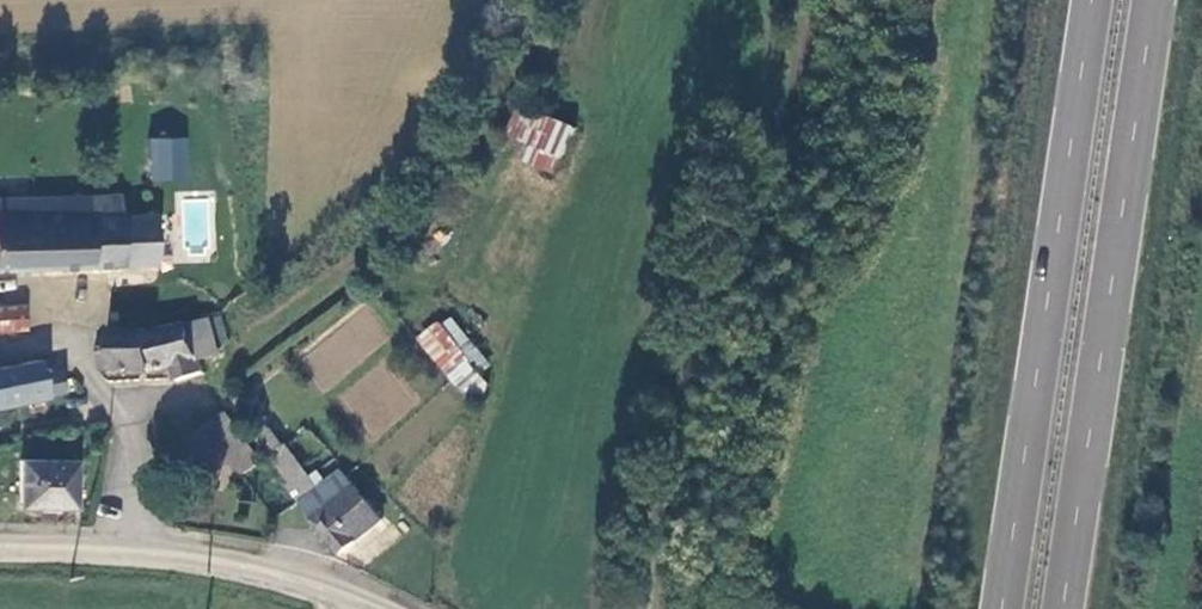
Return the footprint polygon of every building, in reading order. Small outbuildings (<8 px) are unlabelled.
[(579,127),(523,104),(510,136),(565,160),(579,127)] [(149,137),(152,193),(202,191),(200,133),(149,137)] [(92,217),(122,215),(121,193),(91,194),(92,217)] [(155,263),(155,214),(122,215),(92,217),(91,194),(0,198),(0,268),(155,263)] [(405,295),(392,306),(404,320),(416,310),(405,295)] [(26,329),(25,305),(0,307),(0,329),(26,329)] [(173,366),(178,379),(205,372),(201,359),(219,355),(214,338),(221,335),(215,315),(160,331),(110,333),(109,370),(160,370),(173,366)] [(477,344),(457,320),(447,327),(442,319),(418,337),(439,365),(441,364),(453,380),(476,365),(466,351),(477,344)] [(219,355),(226,353),(221,335),(214,338),(219,355)] [(66,392),(62,372),(45,375),(42,359),(0,368),(0,406),(66,392)] [(227,415),(189,443),(223,490),(263,463),(227,415)] [(78,460),(22,458),(20,505),(75,507),(78,460)] [(319,511),(349,485),(334,467),(304,493),(319,511)] [(340,553),(379,520),(349,485),(319,511),(326,519),(317,526),(340,553)]
